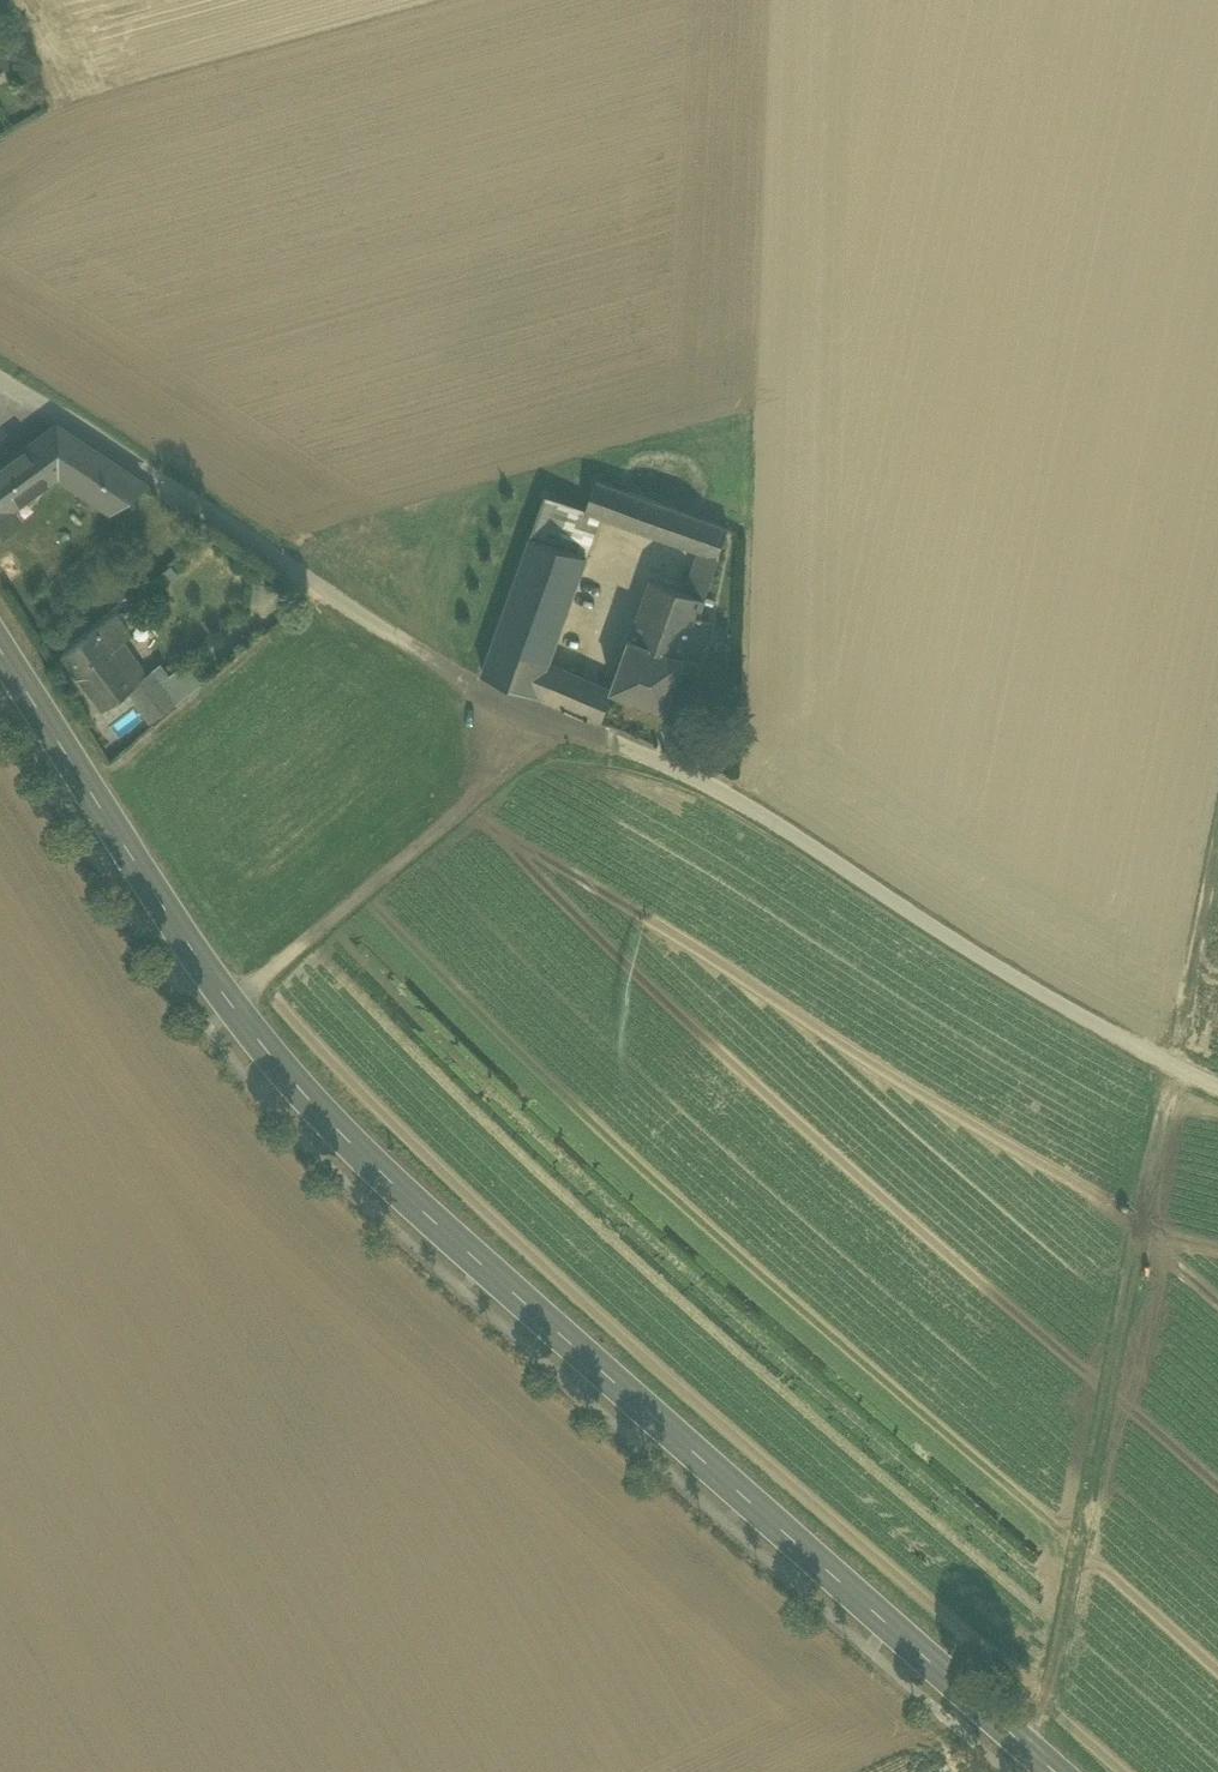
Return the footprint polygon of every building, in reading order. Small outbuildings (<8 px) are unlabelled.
[(56,425),(30,444),(50,458),(65,467),(118,503),(144,483),(56,425)] [(11,458),(25,477),(50,458),(30,444),(11,458)] [(1,495),(25,477),(11,458),(0,467),(0,493),(1,495)] [(65,467),(50,458),(25,477),(35,490),(65,467)] [(595,512),(692,551),(717,561),(729,530),(591,474),(579,503),(578,505),(595,512)] [(35,490),(25,477),(1,495),(11,508),(35,490)] [(538,486),(523,524),(559,538),(574,501),(538,486)] [(11,508),(1,495),(0,493),(0,531),(18,517),(11,508)] [(559,538),(580,547),(595,512),(578,505),(579,503),(574,501),(559,538)] [(465,665),(522,688),(535,658),(580,547),(559,538),(523,524),(465,665)] [(702,596),(717,561),(692,551),(678,587),(702,596)] [(696,613),(702,596),(678,587),(642,572),(618,631),(690,660),(708,617),(696,613)] [(97,632),(111,651),(130,636),(116,617),(97,632)] [(616,691),(657,707),(668,680),(680,685),(690,660),(618,631),(597,683),(616,691)] [(125,700),(140,689),(127,671),(113,680),(98,660),(111,651),(97,632),(56,662),(99,720),(125,700)] [(126,671),(111,651),(98,660),(113,680),(126,671)] [(597,683),(535,658),(522,688),(605,721),(616,691),(597,683)] [(135,664),(127,671),(140,689),(149,683),(135,664)] [(125,700),(148,730),(179,704),(158,676),(149,683),(140,689),(125,700)]
